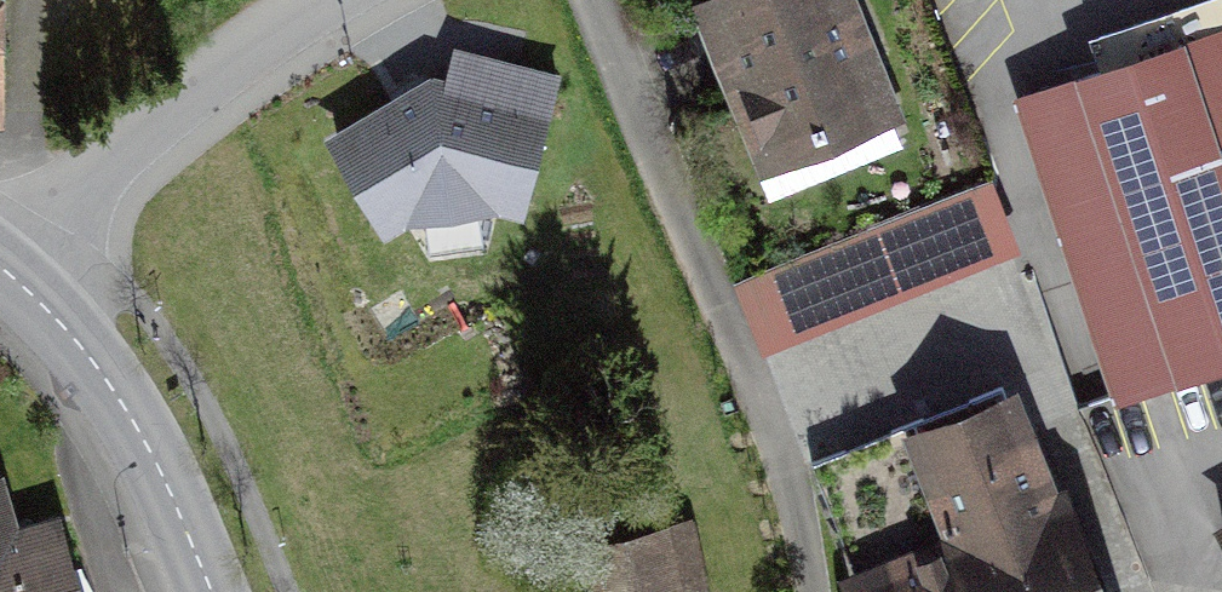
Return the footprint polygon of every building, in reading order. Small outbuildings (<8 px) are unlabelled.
[(833,0),(747,0),(705,17),(763,160),(879,113),(833,0)] [(1221,365),(1221,29),(1011,106),(1120,402),(1221,365)] [(429,86),(328,144),(383,236),(402,222),(495,210),(520,216),(546,115),(429,86)] [(1024,250),(1001,196),(755,298),(778,353),(1024,250)] [(1050,505),(1044,508),(997,389),(806,466),(857,591),(1084,591),(1050,505)] [(559,554),(567,591),(695,591),(681,526),(662,532),(654,495),(570,513),(578,548),(559,554)] [(53,542),(0,557),(0,591),(68,591),(53,542)]
